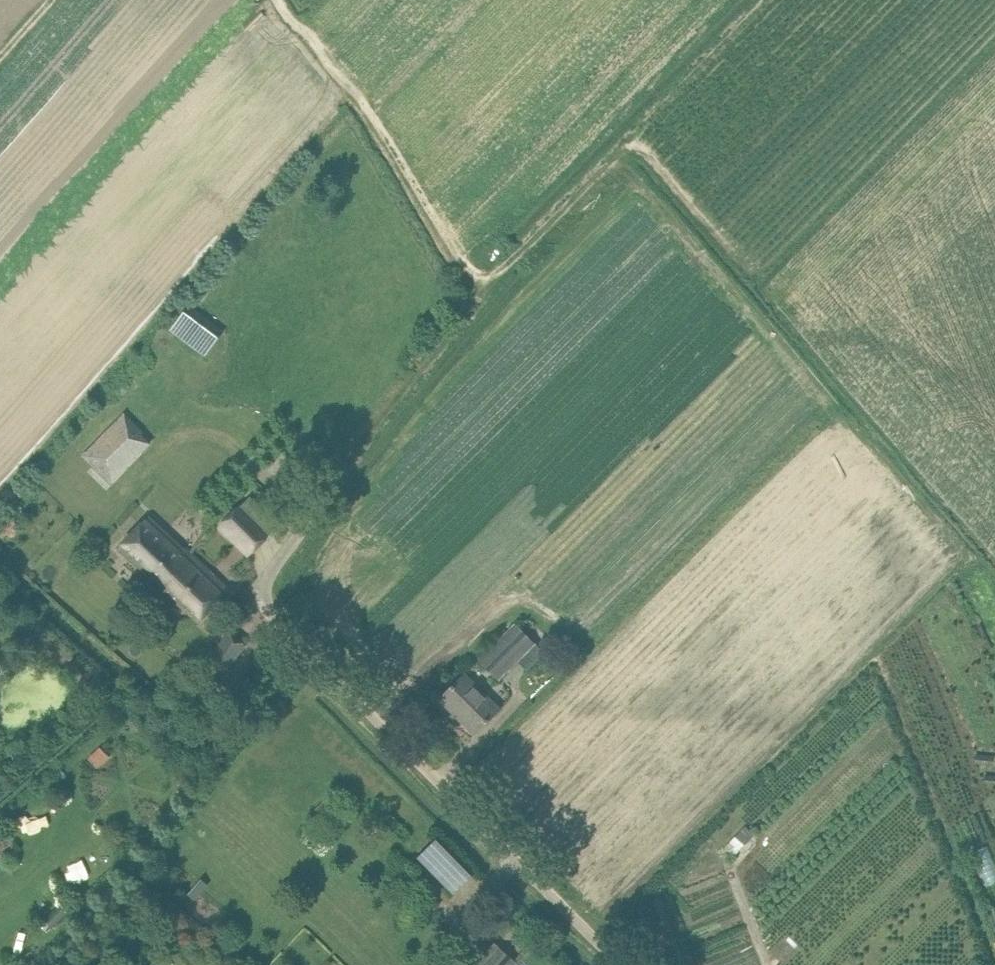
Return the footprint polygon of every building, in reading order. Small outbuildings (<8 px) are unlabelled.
[(112,421),(75,465),(102,488),(137,446),(127,438),(129,436),(112,421)] [(239,505),(220,525),(250,554),(270,534),(239,505)] [(161,589),(194,555),(185,546),(183,548),(149,516),(119,547),(143,570),(139,574),(158,593),(161,589)] [(197,527),(209,538),(217,529),(205,518),(197,527)] [(198,622),(228,587),(194,555),(161,589),(198,622)] [(478,659),(499,679),(536,642),(515,621),(478,659)] [(246,644),(228,631),(207,661),(225,673),(246,644)] [(464,674),(440,698),(474,733),(499,709),(464,674)] [(58,902),(45,915),(56,926),(69,913),(58,902)] [(494,944),(475,964),(512,964),(515,962),(494,944)]
